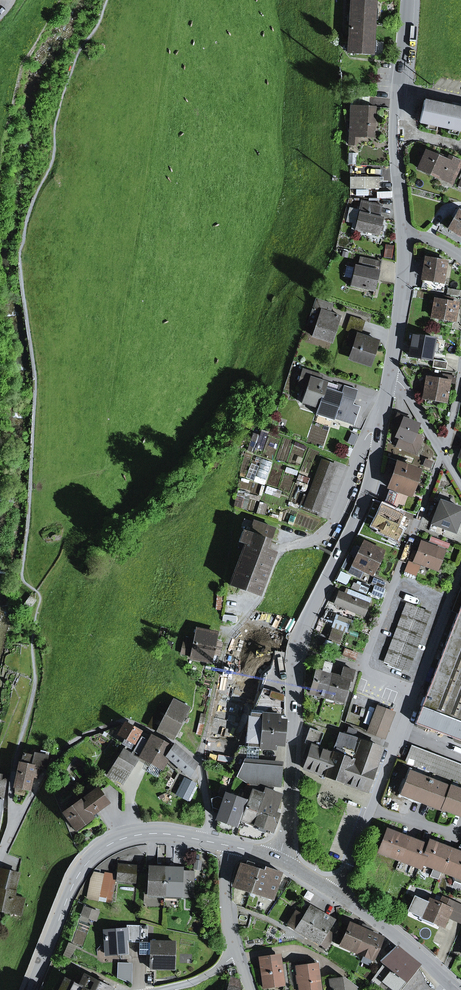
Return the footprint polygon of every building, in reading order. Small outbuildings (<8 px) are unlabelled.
[(348,52),(372,53),(374,0),(351,0),(348,52)] [(368,107),(369,98),(351,97),(351,106),(368,107)] [(450,106),(424,100),(419,122),(427,123),(436,126),(448,128),(458,130),(460,131),(460,108),(450,106)] [(357,136),(374,137),(375,108),(368,107),(351,106),(349,136),(357,136)] [(349,136),(349,144),(356,145),(357,136),(349,136)] [(441,177),(452,182),(460,162),(449,157),(447,161),(426,151),(418,168),(440,178),(441,177)] [(359,169),(359,186),(376,186),(376,169),(359,169)] [(379,235),(383,217),(378,216),(380,205),(361,201),(359,212),(352,210),(349,220),(356,221),(354,229),(379,235)] [(460,236),(460,211),(458,209),(447,228),(460,236)] [(363,258),(362,264),(364,265),(379,268),(380,262),(363,258)] [(441,281),(444,262),(426,259),(423,278),(429,279),(427,289),(443,292),(445,282),(441,281)] [(346,266),(344,274),(352,276),(354,267),(346,266)] [(350,286),(374,291),(379,270),(364,267),(363,269),(354,267),(352,276),(350,286)] [(421,288),(427,289),(429,279),(423,278),(421,288)] [(435,299),(432,317),(453,320),(456,303),(451,302),(451,299),(442,297),(442,301),(435,299)] [(321,310),(333,314),(334,312),(330,310),(332,304),(316,299),(308,324),(315,327),(321,310)] [(340,316),(333,314),(321,310),(315,327),(312,336),(331,342),(340,316)] [(365,321),(350,316),(348,323),(362,328),(365,321)] [(349,331),(358,334),(360,335),(362,328),(348,323),(346,330),(349,331)] [(358,334),(349,331),(347,338),(356,341),(357,337),(358,334)] [(409,355),(430,359),(434,338),(412,335),(409,355)] [(357,337),(356,341),(350,358),(369,363),(371,359),(377,341),(364,337),(363,339),(357,337)] [(433,360),(432,367),(446,369),(447,362),(433,360)] [(310,376),(321,380),(322,375),(303,369),(297,386),(306,388),(310,376)] [(442,377),(441,381),(448,382),(453,383),(455,376),(442,374),(442,377)] [(327,382),(321,380),(310,376),(306,388),(301,403),(317,408),(318,408),(325,387),(327,382)] [(445,401),(448,382),(441,381),(433,379),(427,378),(423,397),(425,397),(445,401)] [(360,407),(352,404),(355,398),(341,393),(344,386),(337,384),(335,391),(325,387),(318,408),(317,408),(315,414),(333,420),(334,419),(354,425),(360,407)] [(355,398),(357,390),(344,386),(341,393),(355,398)] [(445,401),(425,397),(424,402),(425,404),(443,407),(445,401)] [(403,420),(406,421),(407,418),(397,414),(393,425),(400,428),(403,420)] [(410,440),(413,433),(416,425),(406,421),(403,420),(400,428),(397,435),(400,436),(410,440)] [(251,442),(265,446),(269,430),(255,427),(251,442)] [(353,445),(357,436),(352,433),(348,442),(353,445)] [(423,437),(413,433),(410,440),(400,436),(396,446),(416,454),(423,437)] [(264,457),(263,463),(252,461),(249,476),(269,480),(273,459),(264,457)] [(322,460),(304,507),(319,512),(337,465),(322,460)] [(425,460),(423,466),(430,468),(432,462),(425,460)] [(399,488),(409,492),(417,471),(398,464),(389,488),(398,491),(399,488)] [(392,507),(397,494),(388,490),(384,503),(392,507)] [(446,529),(454,532),(460,512),(460,509),(440,501),(429,531),(443,536),(446,529)] [(391,533),(394,527),(399,515),(382,507),(373,524),(391,533)] [(400,531),(405,533),(410,521),(399,515),(394,527),(400,531)] [(250,528),(249,533),(268,540),(267,541),(270,542),(275,529),(244,518),(242,525),(250,528)] [(400,531),(394,527),(391,533),(390,536),(396,539),(400,531)] [(245,544),(249,533),(243,531),(239,541),(245,544)] [(249,533),(245,544),(230,585),(258,595),(274,552),(265,549),(267,541),(268,540),(249,533)] [(422,543),(416,561),(436,568),(442,551),(434,548),(435,545),(428,542),(427,545),(422,543)] [(372,571),(380,553),(378,552),(377,550),(374,550),(363,545),(361,551),(355,548),(351,554),(357,557),(355,562),(354,562),(349,572),(360,577),(364,567),(372,571)] [(406,572),(416,575),(419,567),(409,562),(406,572)] [(374,578),(371,584),(375,586),(383,589),(385,583),(374,578)] [(372,593),(381,596),(384,590),(383,589),(375,586),(372,593)] [(368,604),(359,600),(361,596),(351,592),(349,596),(343,594),(339,592),(335,604),(363,615),(368,604)] [(36,600),(30,596),(23,606),(28,610),(36,600)] [(383,663),(408,673),(431,612),(405,602),(383,663)] [(415,723),(421,726),(460,741),(460,603),(415,723)] [(343,632),(348,634),(351,626),(335,621),(333,628),(343,632)] [(333,628),(329,639),(339,642),(343,632),(333,628)] [(193,651),(191,657),(217,662),(221,643),(214,641),(216,634),(197,630),(195,640),(193,651)] [(193,651),(195,640),(185,637),(182,648),(193,651)] [(181,654),(191,657),(193,651),(182,648),(181,654)] [(344,649),(342,655),(354,660),(357,653),(344,649)] [(321,672),(329,674),(331,664),(324,662),(321,672)] [(349,680),(348,681),(351,681),(354,671),(343,668),(340,677),(349,680)] [(331,675),(329,674),(321,672),(316,670),(310,693),(325,697),(331,675)] [(349,680),(340,677),(331,675),(325,697),(342,702),(348,681),(349,680)] [(284,696),(284,694),(263,688),(262,689),(284,696)] [(252,713),(278,715),(284,716),(284,696),(262,689),(252,713)] [(173,700),(169,708),(158,730),(172,738),(188,708),(173,700)] [(158,730),(169,708),(160,704),(149,725),(158,730)] [(377,707),(368,731),(383,737),(392,713),(377,707)] [(278,715),(252,713),(250,713),(250,717),(249,717),(247,730),(284,733),(285,720),(278,720),(278,715)] [(128,746),(131,748),(140,731),(125,724),(119,734),(126,738),(123,743),(128,746)] [(348,728),(345,736),(353,739),(356,730),(352,729),(348,728)] [(307,744),(317,748),(322,733),(310,729),(305,743),(307,744)] [(276,744),(283,745),(284,733),(247,730),(246,742),(247,742),(247,746),(259,747),(259,748),(275,750),(276,744)] [(332,753),(374,768),(381,748),(353,739),(345,736),(339,734),(332,753)] [(149,741),(140,755),(152,762),(162,768),(168,757),(171,753),(168,750),(169,747),(151,736),(149,741)] [(140,755),(149,741),(142,737),(135,750),(134,752),(140,755)] [(196,765),(172,743),(169,747),(168,750),(171,753),(168,757),(190,776),(196,765)] [(324,776),(332,753),(317,748),(307,744),(305,751),(309,753),(307,760),(304,768),(324,776)] [(230,765),(233,767),(242,746),(239,745),(230,765)] [(131,756),(134,752),(135,750),(131,748),(128,746),(124,751),(131,756)] [(245,760),(258,761),(259,748),(259,747),(247,746),(242,746),(233,767),(240,771),(245,760)] [(460,782),(460,766),(411,746),(406,761),(460,782)] [(109,774),(122,783),(137,759),(131,756),(124,751),(109,774)] [(45,769),(48,756),(35,753),(34,756),(32,766),(40,768),(45,769)] [(366,791),(374,768),(332,753),(324,776),(334,779),(361,789),(366,791)] [(21,763),(32,766),(34,756),(24,754),(21,763)] [(245,760),(240,771),(238,776),(249,784),(280,786),(282,767),(258,765),(258,761),(245,760)] [(40,768),(32,766),(21,763),(20,762),(15,786),(29,789),(32,777),(37,778),(39,775),(40,768)] [(147,770),(157,777),(162,768),(152,762),(147,770)] [(410,773),(402,792),(422,800),(430,781),(410,773)] [(194,785),(186,781),(179,795),(187,799),(194,785)] [(422,800),(442,808),(443,807),(450,789),(430,781),(422,800)] [(443,807),(460,814),(460,792),(450,787),(450,789),(443,807)] [(98,788),(83,799),(69,809),(64,813),(76,829),(92,817),(91,815),(108,802),(98,788)] [(274,805),(277,806),(281,795),(265,790),(263,796),(259,808),(253,825),(263,828),(262,831),(265,832),(266,830),(273,832),(279,814),(271,812),(274,805)] [(217,797),(211,799),(213,811),(220,813),(217,819),(234,825),(243,801),(219,792),(217,797)] [(252,792),(241,820),(253,825),(259,808),(263,796),(252,792)] [(67,805),(69,809),(83,799),(81,795),(67,805)] [(387,831),(379,851),(399,859),(407,839),(387,831)] [(407,839),(399,859),(419,867),(421,862),(427,847),(407,839)] [(433,867),(441,870),(449,850),(429,842),(427,847),(421,862),(433,867)] [(456,853),(449,850),(441,870),(451,874),(454,881),(460,879),(460,850),(458,849),(456,853)] [(241,865),(234,885),(251,891),(257,870),(251,868),(253,863),(248,862),(246,867),(241,865)] [(119,865),(117,880),(135,882),(136,867),(119,865)] [(149,867),(148,895),(164,895),(165,868),(149,867)] [(251,891),(272,898),(281,872),(265,867),(263,872),(257,870),(251,891)] [(441,870),(433,867),(431,874),(438,877),(441,870)] [(165,868),(164,895),(192,896),(192,883),(181,882),(181,872),(181,868),(165,868)] [(19,874),(0,870),(0,888),(15,891),(19,874)] [(86,899),(111,903),(116,874),(104,872),(104,874),(94,872),(90,879),(86,899)] [(181,882),(192,883),(193,873),(181,872),(181,882)] [(10,910),(13,896),(15,891),(0,888),(0,908),(10,910)] [(13,896),(10,910),(9,912),(21,914),(24,899),(13,896)] [(450,910),(452,910),(455,903),(442,898),(439,904),(429,900),(425,908),(429,910),(425,919),(442,927),(446,918),(450,910)] [(460,924),(460,922),(460,906),(455,903),(452,910),(450,910),(446,918),(460,924)] [(85,907),(82,915),(95,920),(98,912),(85,907)] [(288,925),(309,938),(323,914),(309,907),(303,917),(292,909),(285,920),(289,922),(288,925)] [(334,921),(323,914),(309,938),(326,948),(334,936),(327,931),(334,921)] [(363,930),(364,930),(366,926),(362,925),(360,929),(349,924),(346,933),(340,930),(334,943),(353,951),(363,930)] [(110,927),(111,930),(127,929),(128,940),(132,940),(132,941),(139,941),(140,926),(127,926),(110,927)] [(147,942),(147,926),(140,926),(139,941),(139,954),(150,955),(150,968),(174,969),(174,942),(151,942),(151,943),(147,942)] [(370,928),(366,926),(364,930),(363,930),(353,951),(372,959),(381,938),(368,932),(370,928)] [(127,929),(111,930),(104,931),(106,952),(116,951),(117,954),(127,953),(126,940),(128,940),(127,929)] [(64,955),(71,958),(76,946),(69,943),(64,955)] [(384,963),(405,981),(417,965),(396,947),(381,961),(384,963)] [(283,981),(281,968),(280,965),(279,955),(259,958),(263,988),(274,986),(274,983),(282,981),(283,981)] [(296,967),(299,989),(320,989),(316,964),(306,965),(306,961),(300,962),(301,966),(296,967)] [(384,963),(369,985),(376,989),(383,982),(392,989),(397,989),(405,981),(384,963)] [(118,977),(131,982),(131,964),(119,964),(118,977)] [(296,967),(296,965),(288,966),(292,989),(299,989),(296,967)] [(282,981),(283,985),(283,989),(292,989),(288,966),(281,968),(283,981),(282,981)] [(111,987),(84,973),(78,985),(88,989),(110,989),(111,987)] [(240,989),(239,980),(231,978),(227,989),(240,989)] [(330,980),(330,978),(322,979),(324,989),(331,989),(330,980)] [(330,980),(331,989),(355,989),(354,989),(356,988),(343,978),(330,980)] [(75,984),(66,979),(65,980),(60,989),(71,989),(75,984)]
